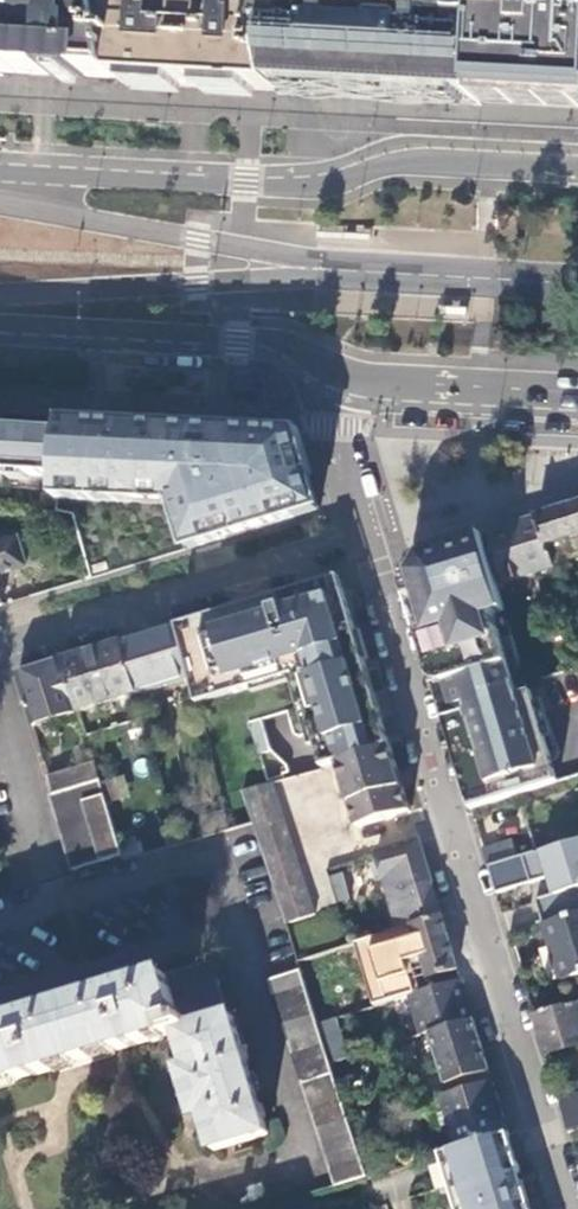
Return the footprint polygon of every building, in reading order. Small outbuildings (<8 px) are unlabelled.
[(22,76),(43,78),(58,79),(120,82),(108,0),(0,0),(0,75),(22,76)] [(259,0),(108,0),(120,82),(122,83),(164,86),(194,87),(225,89),(278,92),(259,0)] [(345,0),(259,0),(278,92),(279,95),(302,97),(316,97),(330,98),(356,99),(357,92),(371,93),(418,95),(441,97),(441,104),(460,105),(482,107),(482,94),(487,5),(389,0),(361,0),(360,14),(344,13),(345,0)] [(551,7),(503,6),(487,5),(482,94),(502,95),(534,97),(564,99),(577,100),(577,0),(549,0),(551,7)] [(465,318),(465,308),(440,307),(439,316),(465,318)] [(44,518),(44,511),(58,512),(59,477),(61,422),(0,419),(0,516),(44,518)] [(320,509),(297,436),(148,428),(61,422),(59,477),(58,512),(73,514),(93,577),(205,546),(227,539),(320,509)] [(562,510),(538,517),(546,544),(565,539),(571,557),(577,555),(577,505),(562,510)] [(546,544),(538,517),(510,526),(487,533),(502,581),(553,567),(546,544)] [(483,806),(476,785),(409,576),(421,566),(431,563),(441,562),(486,548),(482,534),(457,542),(430,550),(417,557),(408,566),(403,578),(441,706),(471,810),(483,806)] [(27,566),(18,541),(0,546),(0,575),(27,566)] [(509,625),(486,548),(441,562),(431,563),(421,566),(409,576),(476,785),(552,761),(533,701),(501,710),(498,699),(513,694),(495,629),(509,625)] [(339,763),(392,746),(388,731),(365,659),(363,660),(360,649),(362,648),(344,590),(335,592),(331,578),(312,584),(277,596),(280,607),(270,610),(267,599),(247,605),(237,608),(238,611),(226,614),(225,611),(217,614),(175,627),(188,676),(189,679),(193,695),(231,683),(234,693),(252,687),(251,684),(262,681),(264,683),(295,674),(304,703),(307,702),(310,714),(308,714),(313,733),(320,731),(323,742),(317,744),(324,768),(339,763)] [(277,596),(267,599),(270,610),(280,607),(277,596)] [(188,676),(175,627),(153,633),(120,643),(136,695),(189,679),(188,676)] [(136,695),(120,643),(93,651),(64,661),(79,712),(136,695)] [(79,712),(64,661),(31,671),(18,675),(33,726),(79,712)] [(498,699),(501,710),(533,701),(529,689),(513,694),(498,699)] [(411,810),(392,746),(339,763),(360,827),(411,810)] [(559,782),(552,761),(476,785),(483,806),(559,782)] [(48,776),(54,794),(99,780),(94,762),(48,776)] [(73,869),(122,855),(99,780),(54,794),(52,795),(73,869)] [(315,914),(275,782),(242,791),(253,822),(285,924),(315,914)] [(443,916),(420,839),(377,853),(402,929),(443,916)] [(523,855),(532,882),(551,876),(556,894),(537,900),(544,923),(577,913),(577,841),(537,853),(536,851),(523,855)] [(510,843),(483,851),(488,866),(515,858),(510,843)] [(342,870),(327,874),(335,902),(350,898),(342,870)] [(544,923),(562,980),(577,975),(577,913),(544,923)] [(459,968),(443,916),(402,929),(379,936),(385,955),(412,946),(411,942),(419,940),(431,977),(459,968)] [(178,1032),(189,1068),(181,1070),(195,1117),(203,1115),(214,1149),(267,1134),(231,1016),(227,1017),(211,964),(161,978),(160,977),(0,1026),(0,1086),(178,1032)] [(317,1024),(300,971),(269,980),(335,1185),(366,1176),(349,1124),(329,1062),(317,1024)] [(462,978),(396,999),(398,1007),(414,1003),(421,1025),(412,1028),(415,1036),(474,1019),(462,978)] [(534,1018),(546,1058),(577,1047),(577,1005),(534,1018)] [(336,1018),(317,1024),(329,1062),(348,1057),(336,1018)] [(490,1070),(474,1019),(415,1036),(405,1039),(409,1052),(427,1048),(431,1060),(439,1058),(447,1083),(490,1070)] [(348,1057),(329,1062),(349,1124),(360,1121),(380,1115),(385,1113),(366,1051),(348,1057)] [(442,1096),(457,1149),(509,1133),(494,1081),(442,1096)] [(560,1103),(569,1131),(577,1128),(577,1097),(560,1103)] [(380,1115),(360,1121),(364,1132),(384,1125),(380,1115)] [(360,1121),(349,1124),(366,1176),(375,1173),(362,1132),(364,1132),(360,1121)] [(569,1131),(573,1145),(577,1144),(577,1128),(569,1131)] [(512,1164),(518,1163),(513,1144),(509,1133),(457,1149),(441,1153),(445,1165),(448,1175),(509,1156),(512,1164)] [(448,1175),(458,1208),(532,1208),(518,1163),(512,1164),(509,1156),(448,1175)]
